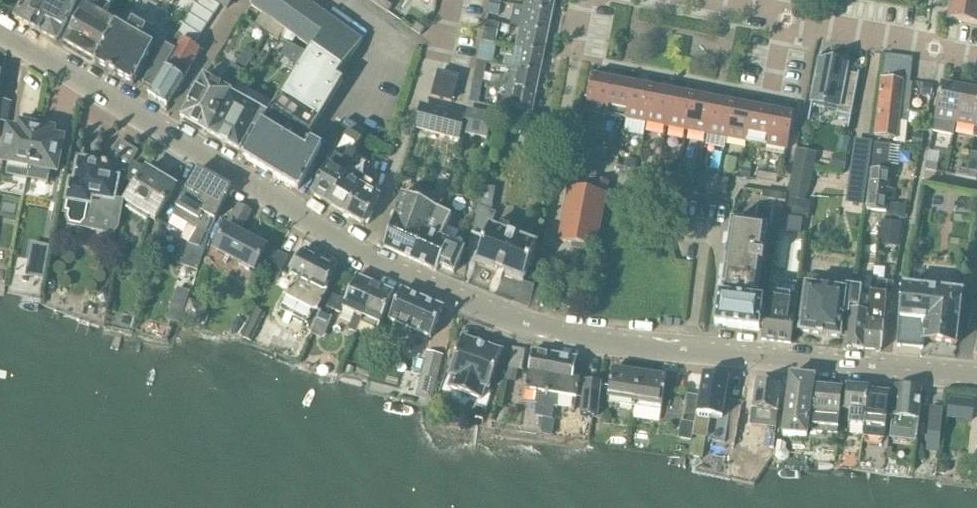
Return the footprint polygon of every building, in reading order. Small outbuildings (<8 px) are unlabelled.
[(36,30),(52,0),(25,0),(15,19),(36,30)] [(36,30),(57,41),(79,0),(52,0),(36,30)] [(117,27),(104,20),(114,2),(110,0),(102,0),(94,14),(85,8),(64,45),(96,63),(117,27)] [(194,2),(214,16),(220,6),(211,0),(196,0),(194,2)] [(227,8),(232,0),(215,0),(227,8)] [(243,158),(298,191),(322,149),(308,141),(308,140),(307,139),(343,82),(336,78),(362,42),(303,0),(255,0),(251,5),(263,14),(256,25),(279,42),(287,31),(311,48),(267,115),(258,131),(243,158)] [(372,1),(388,13),(393,7),(383,0),(373,0),(372,1)] [(525,8),(552,14),(555,0),(526,0),(525,8)] [(948,19),(976,25),(976,0),(952,0),(948,19)] [(188,12),(187,13),(207,26),(214,16),(194,2),(188,12)] [(489,9),(488,14),(498,17),(501,4),(499,3),(490,2),(489,9)] [(515,6),(511,26),(521,28),(548,34),(552,14),(525,8),(515,6)] [(187,13),(181,23),(201,36),(207,26),(187,13)] [(486,22),(482,41),(496,44),(500,24),(486,22)] [(181,23),(174,32),(191,43),(194,45),(196,43),(201,36),(181,23)] [(421,36),(425,29),(416,23),(412,30),(421,36)] [(96,63),(95,63),(97,64),(109,71),(108,71),(117,75),(132,84),(134,85),(154,48),(142,41),(147,31),(133,24),(128,33),(117,27),(96,63)] [(548,34),(521,28),(516,48),(544,54),(548,34)] [(176,51),(152,89),(149,94),(167,106),(184,80),(201,51),(183,40),(176,51)] [(165,45),(143,84),(152,89),(176,51),(165,45)] [(506,56),(504,67),(512,68),(540,74),(544,54),(516,48),(514,58),(506,56)] [(809,123),(813,106),(824,109),(824,110),(825,110),(826,105),(838,108),(836,119),(837,119),(838,118),(849,120),(848,129),(849,130),(860,73),(858,73),(858,76),(846,73),(849,59),(847,58),(847,62),(834,60),(833,65),(821,63),(823,54),(821,53),(808,123),(809,123)] [(903,82),(910,83),(913,59),(885,55),(882,80),(903,82)] [(209,133),(234,89),(244,72),(232,66),(220,86),(204,77),(181,117),(209,133)] [(499,87),(508,88),(536,94),(540,74),(512,68),(510,79),(501,77),(499,87)] [(452,102),(458,79),(439,73),(432,97),(452,102)] [(474,82),(482,83),(484,75),(476,73),(474,82)] [(586,112),(627,120),(634,85),(635,81),(593,73),(586,112)] [(900,110),(903,82),(882,80),(879,108),(900,110)] [(481,91),(482,83),(474,82),(472,90),(481,91)] [(654,88),(634,85),(627,120),(647,123),(654,88)] [(935,120),(933,133),(954,136),(956,124),(963,89),(942,85),(935,120)] [(497,95),(495,107),(531,114),(536,94),(508,88),(507,97),(497,95)] [(674,92),(654,88),(647,123),(667,127),(674,92)] [(239,92),(234,89),(209,133),(240,150),(252,128),(258,131),(267,115),(236,97),(239,92)] [(976,122),(976,92),(963,89),(956,124),(976,128),(976,122)] [(693,96),(674,92),(667,127),(687,131),(693,96)] [(713,100),(693,96),(687,131),(706,135),(713,100)] [(733,103),(713,100),(706,135),(726,138),(733,103)] [(752,107),(733,103),(726,138),(746,142),(752,107)] [(460,141),(462,133),(466,116),(464,116),(421,104),(421,106),(415,129),(460,141)] [(752,107),(746,142),(788,150),(795,112),(753,104),(752,107)] [(900,110),(879,108),(875,137),(896,140),(900,110)] [(466,116),(462,133),(486,138),(491,114),(467,109),(466,116)] [(9,128),(2,163),(8,164),(7,169),(6,176),(28,180),(29,173),(38,127),(21,124),(19,130),(9,128)] [(29,173),(28,180),(48,184),(49,177),(51,177),(52,172),(57,173),(64,139),(53,137),(55,130),(38,127),(29,173)] [(336,156),(312,195),(330,205),(346,177),(350,171),(355,157),(359,146),(346,138),(336,156)] [(872,171),(868,210),(886,212),(887,200),(895,201),(896,191),(889,190),(891,172),(888,172),(891,146),(875,144),(872,171)] [(587,145),(586,153),(607,156),(608,149),(587,145)] [(797,150),(788,198),(791,198),(805,201),(810,191),(817,154),(797,150)] [(65,205),(63,216),(67,216),(66,221),(69,228),(82,231),(103,235),(114,236),(120,231),(120,227),(124,205),(125,203),(112,200),(113,198),(113,196),(119,170),(94,166),(92,160),(84,159),(80,163),(76,182),(69,180),(65,205)] [(134,163),(124,180),(137,187),(125,205),(155,224),(177,188),(147,170),(146,171),(134,163)] [(927,163),(925,171),(937,173),(938,165),(927,163)] [(598,171),(574,167),(570,188),(569,188),(559,241),(596,248),(607,195),(606,195),(609,183),(596,180),(598,171)] [(177,208),(172,216),(197,230),(188,244),(185,257),(182,265),(198,270),(200,262),(207,240),(216,222),(226,199),(228,200),(229,197),(228,197),(229,194),(231,189),(232,188),(199,169),(177,208)] [(628,169),(626,176),(646,180),(648,173),(628,169)] [(957,169),(956,177),(966,179),(968,171),(957,169)] [(346,177),(330,205),(330,206),(347,216),(363,188),(367,181),(350,171),(346,177)] [(966,179),(976,180),(976,179),(976,173),(968,171),(966,179)] [(758,172),(757,181),(777,183),(778,175),(758,172)] [(667,176),(665,184),(687,188),(688,180),(667,176)] [(363,188),(347,216),(364,226),(365,225),(369,225),(372,219),(370,215),(381,198),(379,197),(370,191),(374,185),(372,185),(367,181),(363,188)] [(708,184),(706,192),(726,195),(728,187),(708,184)] [(524,280),(536,247),(490,229),(496,214),(491,212),(495,189),(481,187),(473,236),(485,240),(477,262),(524,280)] [(764,191),(764,192),(763,199),(786,202),(787,195),(764,191)] [(384,248),(412,261),(425,231),(429,233),(439,211),(403,194),(384,248)] [(251,212),(240,206),(228,228),(226,228),(215,249),(240,262),(239,266),(243,268),(250,272),(253,269),(255,270),(266,249),(239,234),(251,212)] [(425,231),(412,261),(437,272),(439,266),(454,273),(465,249),(442,239),(452,217),(439,211),(429,233),(425,231)] [(882,222),(879,240),(899,243),(902,224),(882,222)] [(758,303),(762,268),(763,265),(764,265),(765,257),(764,256),(768,227),(732,223),(721,299),(719,299),(716,326),(760,332),(763,304),(758,303)] [(306,249),(302,252),(290,275),(297,279),(290,291),(291,292),(281,310),(307,324),(314,312),(318,310),(330,288),(329,284),(337,270),(319,260),(319,255),(306,249)] [(841,337),(847,338),(849,309),(860,310),(862,290),(846,288),(846,293),(829,290),(830,279),(807,276),(800,333),(841,338),(841,337)] [(333,295),(327,308),(342,314),(344,310),(355,315),(348,330),(357,334),(361,325),(360,325),(378,286),(357,277),(347,301),(333,295)] [(866,323),(864,350),(881,352),(884,325),(887,296),(893,296),(894,284),(873,281),(870,315),(869,324),(866,323)] [(378,286),(360,325),(361,325),(378,333),(395,293),(378,286)] [(962,294),(904,288),(901,320),(900,320),(898,347),(923,350),(924,341),(957,345),(962,294)] [(444,308),(402,290),(389,321),(431,339),(444,308)] [(769,296),(762,340),(791,344),(794,321),(793,321),(796,300),(780,297),(769,296)] [(257,310),(243,339),(244,339),(252,343),(265,314),(257,310)] [(464,338),(463,338),(449,376),(450,377),(450,376),(453,377),(449,388),(481,400),(485,388),(488,389),(488,390),(489,390),(503,352),(501,351),(501,352),(488,347),(477,343),(464,338)] [(532,351),(526,390),(537,392),(535,404),(537,404),(535,417),(544,418),(555,355),(532,351)] [(444,356),(432,353),(428,352),(418,392),(416,397),(432,401),(435,389),(444,356)] [(555,355),(544,418),(552,420),(554,407),(557,407),(559,396),(576,399),(579,382),(574,381),(577,359),(555,355)] [(608,403),(635,407),(640,374),(613,370),(608,403)] [(640,374),(635,407),(661,411),(667,378),(640,374)] [(699,397),(696,414),(697,414),(709,416),(720,418),(722,418),(729,380),(704,376),(700,397),(699,397)] [(815,378),(791,376),(783,436),(807,438),(815,378)] [(755,389),(751,424),(766,426),(776,428),(777,418),(776,418),(780,386),(770,384),(770,382),(759,380),(759,383),(756,383),(755,389)] [(598,417),(602,383),(584,381),(580,415),(598,417)] [(922,389),(899,386),(894,436),(917,438),(922,389)] [(849,427),(865,428),(869,393),(868,392),(869,389),(847,387),(845,412),(850,413),(849,427)] [(842,390),(817,388),(813,433),(838,435),(842,390)] [(865,428),(864,439),(885,441),(886,429),(889,395),(869,393),(865,428)] [(687,395),(682,422),(685,423),(695,424),(697,414),(696,414),(699,397),(687,395)] [(704,440),(693,438),(689,455),(701,457),(704,440)]
